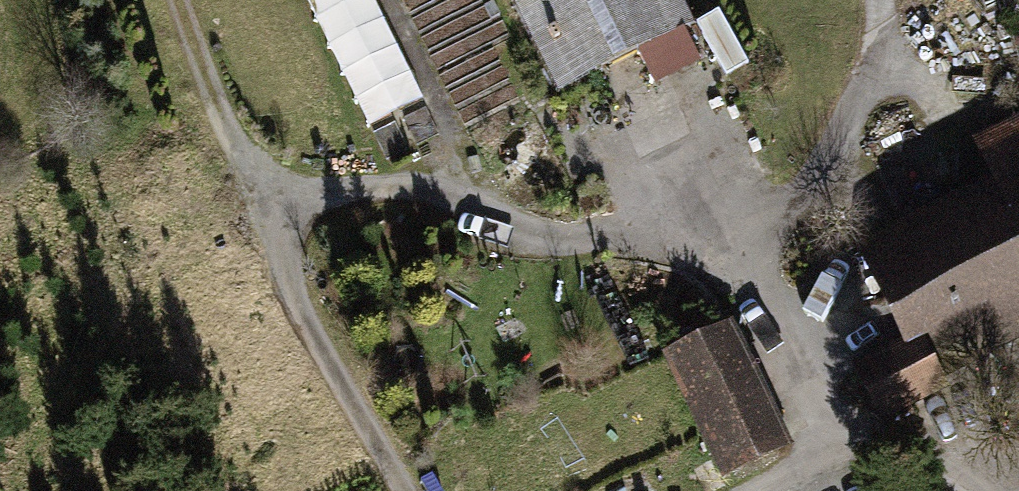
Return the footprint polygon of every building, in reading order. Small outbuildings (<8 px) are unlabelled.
[(367,130),(446,92),(402,0),(299,0),(367,130)] [(559,88),(693,22),(682,0),(514,0),(559,88)] [(856,245),(901,338),(850,365),(881,423),(945,389),(938,375),(1018,338),(1018,116),(972,140),(987,180),(856,245)] [(733,324),(658,356),(709,475),(784,443),(733,324)]
